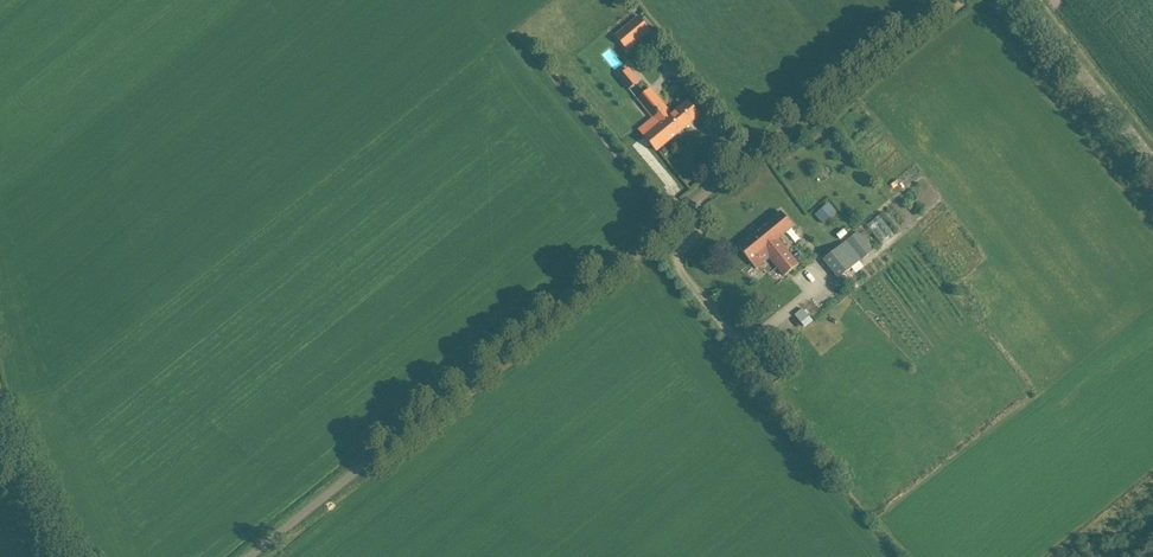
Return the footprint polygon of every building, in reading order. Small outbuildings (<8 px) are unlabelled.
[(650,32),(644,24),(634,12),(620,23),(624,28),(615,36),(627,51),(650,32)] [(626,90),(638,80),(626,67),(614,76),(626,90)] [(670,114),(650,89),(637,99),(653,118),(638,130),(656,152),(681,131),(668,115),(670,114)] [(668,115),(681,131),(700,116),(686,100),(670,114),(668,115)] [(820,210),(815,215),(823,224),(837,212),(831,206),(823,213),(820,210)] [(794,227),(781,212),(738,247),(756,269),(770,258),(785,276),(799,264),(778,239),(794,227)] [(877,216),(865,225),(879,243),(891,233),(877,216)] [(839,279),(873,251),(857,232),(824,260),(839,279)] [(799,323),(809,315),(803,307),(792,315),(799,323)]
